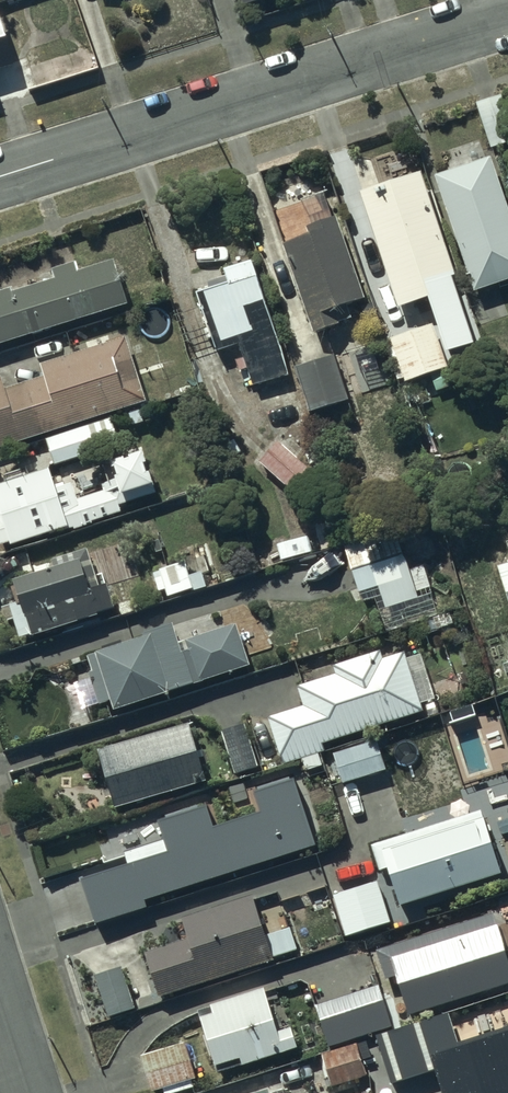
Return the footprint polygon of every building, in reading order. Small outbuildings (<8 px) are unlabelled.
[(11,66),(0,32),(0,70),(11,66)] [(490,147),(507,141),(507,114),(502,94),(476,102),(490,147)] [(507,279),(507,221),(486,159),(432,178),(473,291),(507,279)] [(357,192),(394,307),(456,287),(419,172),(357,192)] [(280,245),(310,332),(340,321),(335,307),(363,297),(334,216),(303,227),(306,236),(280,245)] [(126,305),(112,259),(76,270),(74,264),(49,271),(52,280),(9,293),(8,289),(0,292),(0,343),(126,305)] [(272,332),(253,262),(225,270),(228,281),(196,290),(213,352),(241,345),(252,387),(292,374),(284,344),(278,345),(275,331),(272,332)] [(432,325),(387,340),(401,382),(445,367),(432,325)] [(143,402),(123,338),(39,364),(43,376),(2,389),(0,382),(0,446),(143,402)] [(294,368),(307,412),(348,400),(335,356),(294,368)] [(45,438),(53,464),(118,444),(110,418),(45,438)] [(320,487),(313,480),(315,478),(274,441),(256,462),(296,499),(300,495),(307,501),(320,487)] [(46,470),(0,484),(0,544),(7,542),(8,545),(70,526),(72,530),(90,524),(89,521),(120,512),(118,504),(153,494),(140,451),(102,463),(108,483),(99,485),(101,491),(77,498),(72,481),(51,487),(46,470)] [(394,531),(342,547),(359,601),(372,597),(384,634),(421,623),(424,634),(452,626),(448,613),(439,615),(422,565),(406,570),(394,531)] [(279,543),(284,559),(315,550),(310,534),(279,543)] [(10,580),(16,602),(0,607),(0,608),(4,622),(11,620),(17,638),(110,608),(100,575),(93,577),(84,549),(49,561),(51,567),(10,580)] [(163,586),(166,596),(189,590),(183,562),(157,568),(158,573),(152,574),(155,588),(163,586)] [(496,568),(507,604),(507,565),(496,568)] [(108,700),(111,710),(248,665),(234,623),(175,642),(170,624),(139,633),(140,636),(85,654),(90,671),(85,673),(95,705),(108,700)] [(325,752),(321,742),(421,712),(403,651),(380,658),(378,651),(331,665),(334,674),(295,686),(301,706),(266,717),(281,764),(299,758),(303,770),(319,765),(316,754),(325,752)] [(95,750),(111,807),(204,780),(188,723),(95,750)] [(221,730),(232,773),(256,767),(245,723),(221,730)] [(332,752),(341,781),(385,768),(376,739),(332,752)] [(79,881),(92,922),(144,906),(143,901),(312,847),(290,779),(251,791),(258,814),(212,829),(204,806),(154,822),(159,840),(121,852),(125,866),(79,881)] [(386,870),(397,905),(498,873),(479,812),(370,846),(378,872),(386,870)] [(331,894),(343,935),(389,922),(377,881),(331,894)] [(289,928),(265,936),(253,895),(178,918),(185,939),(144,951),(158,997),(273,961),(272,957),(296,950),(289,928)] [(407,1013),(507,984),(507,955),(496,913),(373,948),(382,979),(396,975),(407,1013)] [(120,967),(92,975),(102,1016),(131,1009),(120,967)] [(315,1005),(328,1045),(389,1026),(377,986),(315,1005)] [(198,1017),(213,1067),(237,1060),(239,1066),(295,1049),(289,1029),(276,1033),(262,988),(208,1005),(211,1013),(198,1017)] [(469,1092),(506,1092),(507,1092),(507,1024),(457,1041),(447,1011),(376,1034),(391,1081),(421,1072),(419,1066),(431,1062),(441,1092),(462,1092),(469,1091),(469,1092)] [(321,1054),(330,1086),(365,1076),(355,1044),(321,1054)] [(140,1057),(148,1091),(195,1079),(187,1045),(140,1057)]
